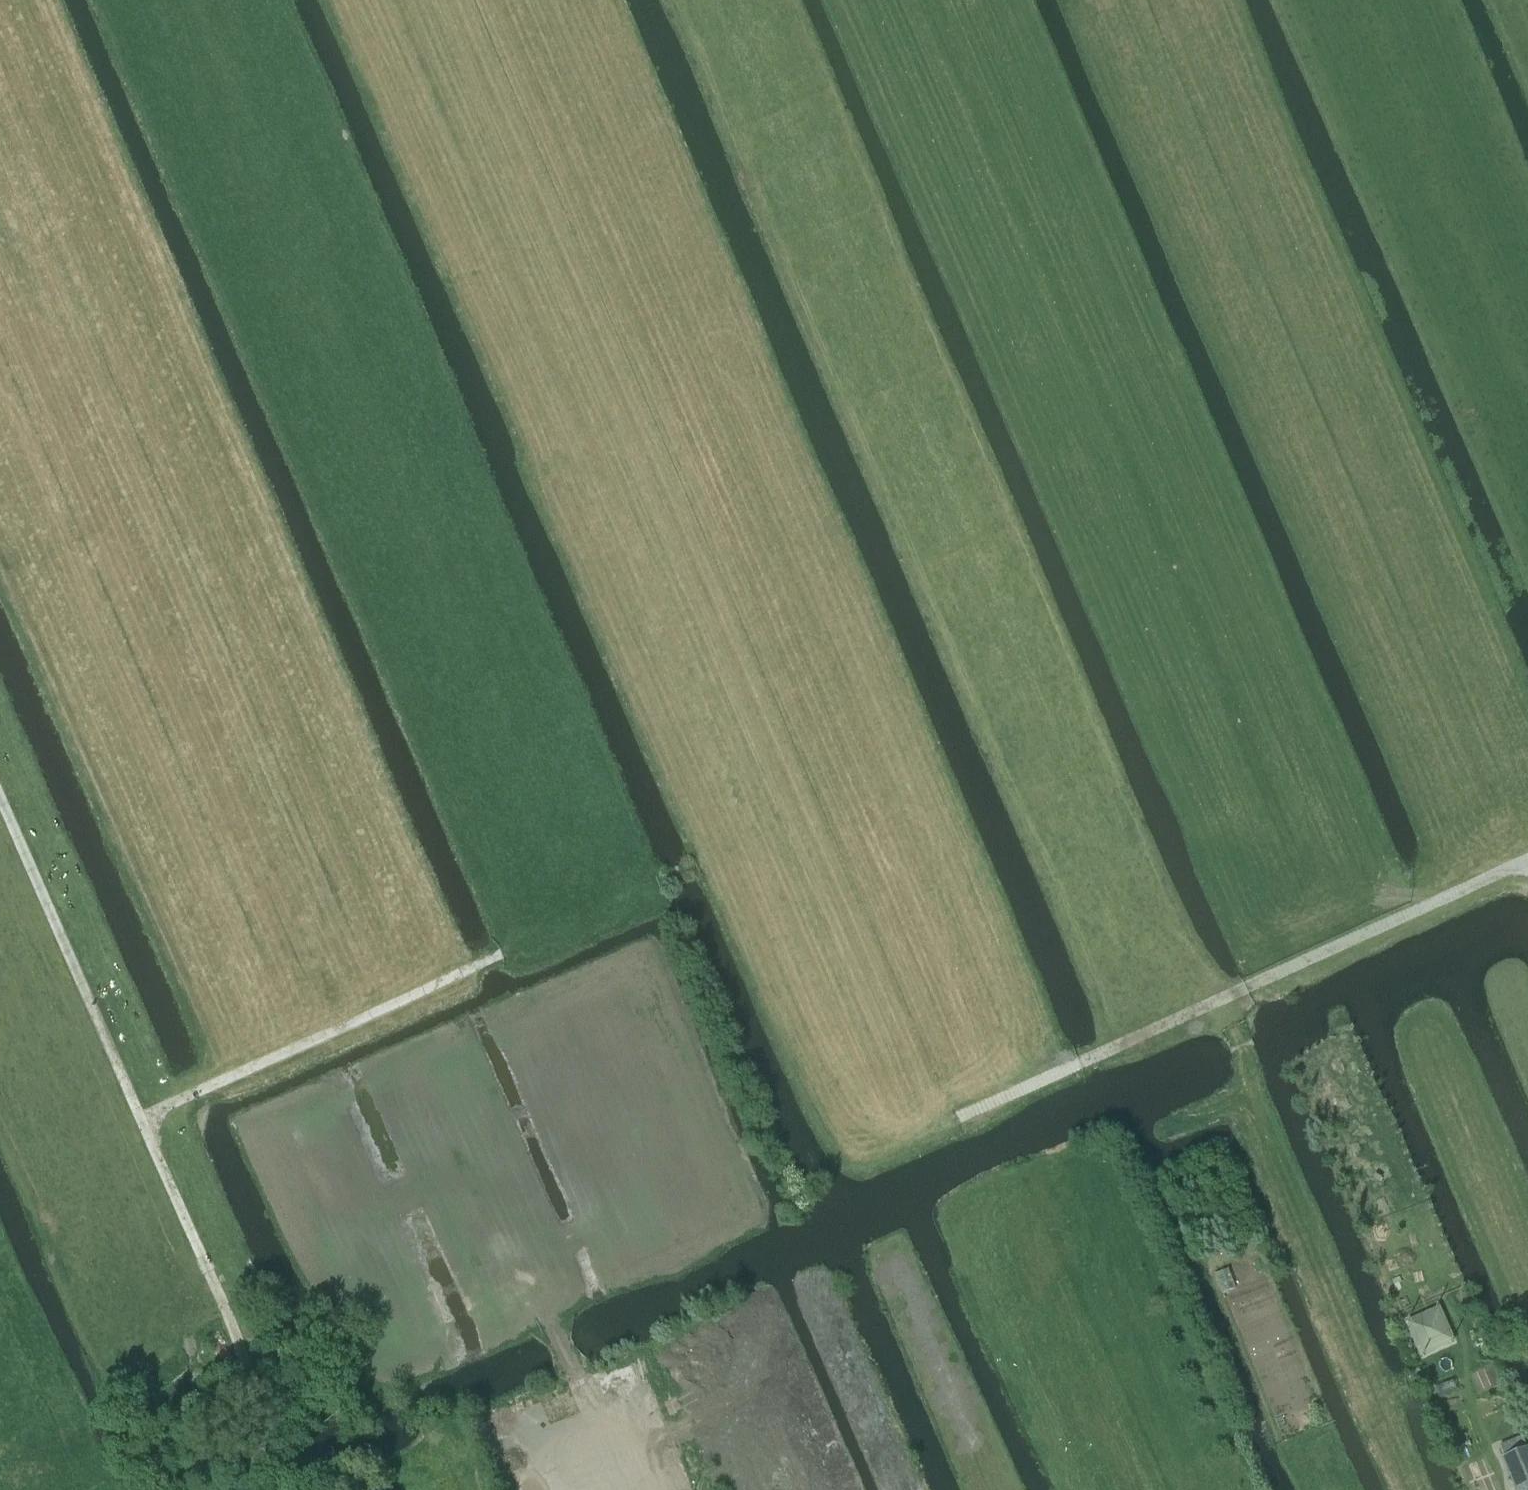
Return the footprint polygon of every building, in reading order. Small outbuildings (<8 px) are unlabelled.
[(1420,1359),(1455,1344),(1439,1308),(1405,1323),(1420,1359)] [(1502,1458),(1515,1489),(1527,1489),(1527,1447),(1502,1458)]
